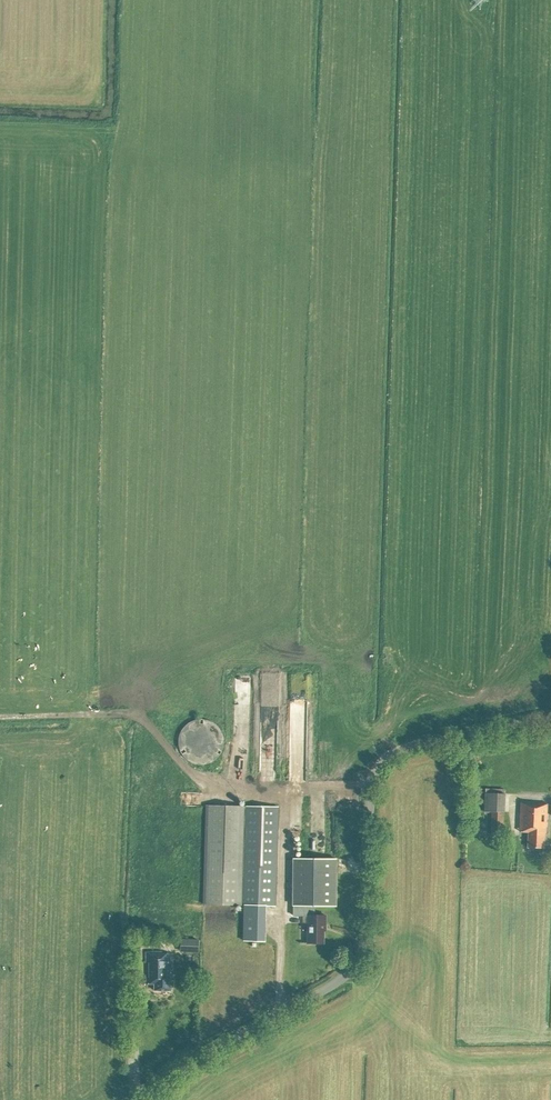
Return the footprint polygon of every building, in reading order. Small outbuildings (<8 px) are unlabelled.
[(288,675),(289,682),(301,680),(300,673),(288,675)] [(182,730),(179,736),(179,742),(179,748),(182,753),(185,758),(190,761),(195,764),(201,764),(207,764),(213,761),(217,758),(221,753),(223,748),(224,742),(223,736),(221,730),(217,726),(213,722),(207,720),(201,719),(195,720),(190,722),(185,726),(182,730)] [(491,834),(502,834),(505,794),(485,793),(484,811),(491,811),(491,834)] [(544,848),(545,833),(546,833),(547,804),(521,803),(520,831),(528,832),(528,847),(544,848)] [(278,807),(207,806),(204,904),(243,905),(242,940),(265,941),(266,906),(275,906),(278,807)] [(307,923),(307,943),(323,943),(323,924),(325,924),(326,915),(315,915),(315,904),(335,904),(336,857),(294,857),(293,916),(303,916),(303,923),(307,923)] [(188,944),(188,951),(197,952),(198,939),(180,939),(180,944),(188,944)] [(170,978),(169,954),(161,953),(161,952),(146,952),(146,984),(154,984),(154,990),(171,991),(171,978),(170,978)]
